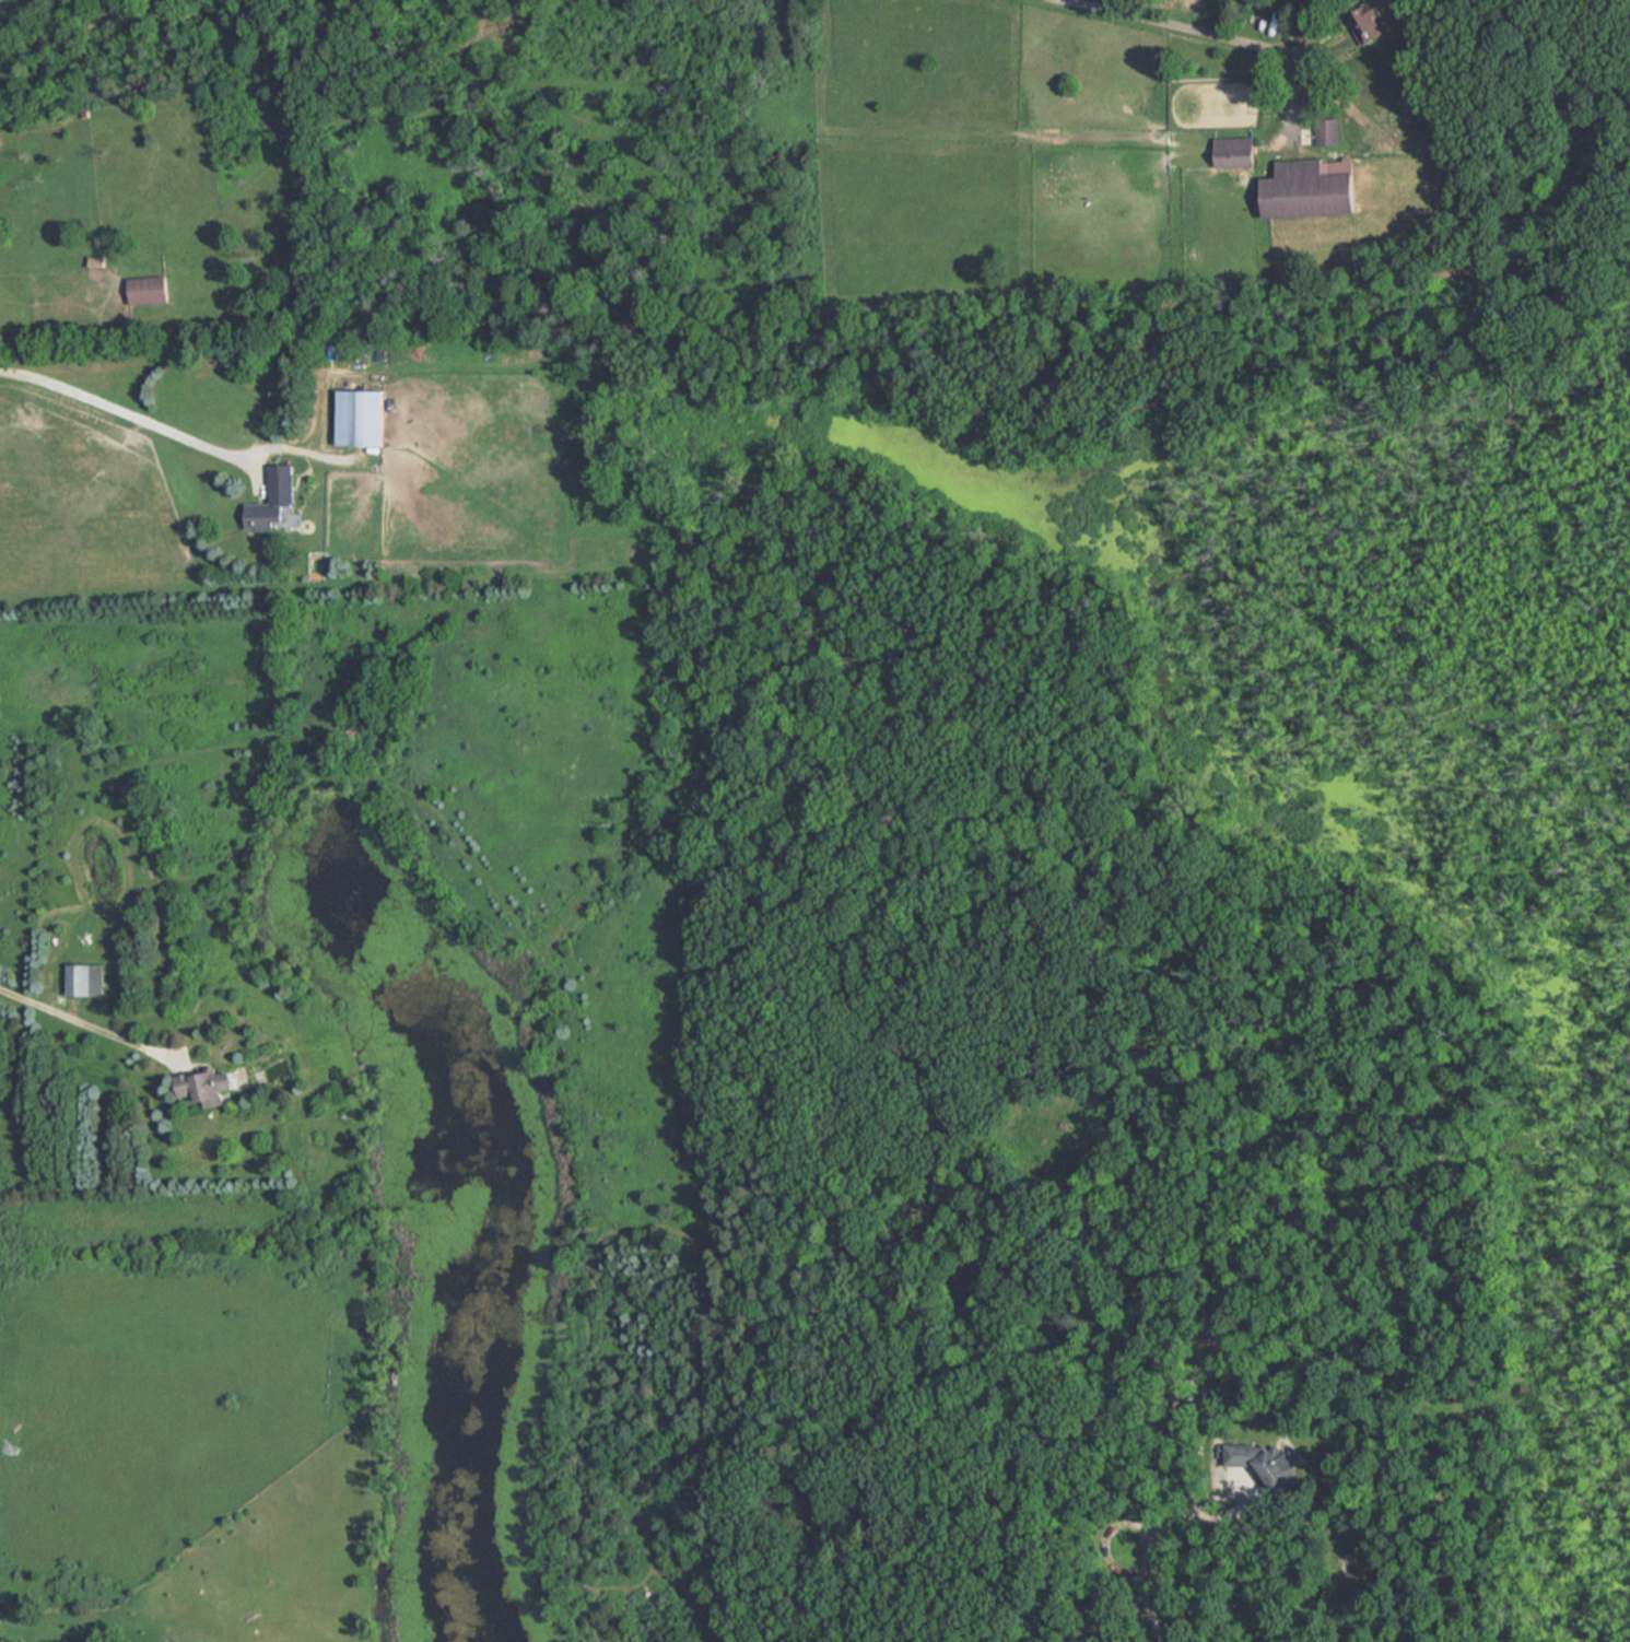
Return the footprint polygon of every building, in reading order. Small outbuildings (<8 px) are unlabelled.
[(1371,22),(1395,9),(1390,0),(1375,0),(1347,15),(1363,45),(1379,37),(1371,22)] [(1217,165),(1256,165),(1256,137),(1217,137),(1217,165)] [(1276,159),(1277,177),(1262,178),(1263,217),(1357,213),(1355,156),(1276,159)] [(131,303),(170,303),(170,277),(131,277),(131,303)] [(337,445),(385,445),(385,389),(337,389),(337,445)] [(295,464),(271,464),(271,503),(246,503),(246,528),(284,528),(284,503),(295,503),(295,464)] [(103,964),(69,964),(69,995),(103,995),(103,964)] [(178,1075),(181,1097),(202,1095),(204,1109),(226,1105),(224,1092),(238,1090),(236,1072),(221,1074),(220,1069),(178,1075)] [(1235,1464),(1265,1468),(1264,1482),(1291,1485),(1295,1453),(1237,1445),(1235,1464)]
